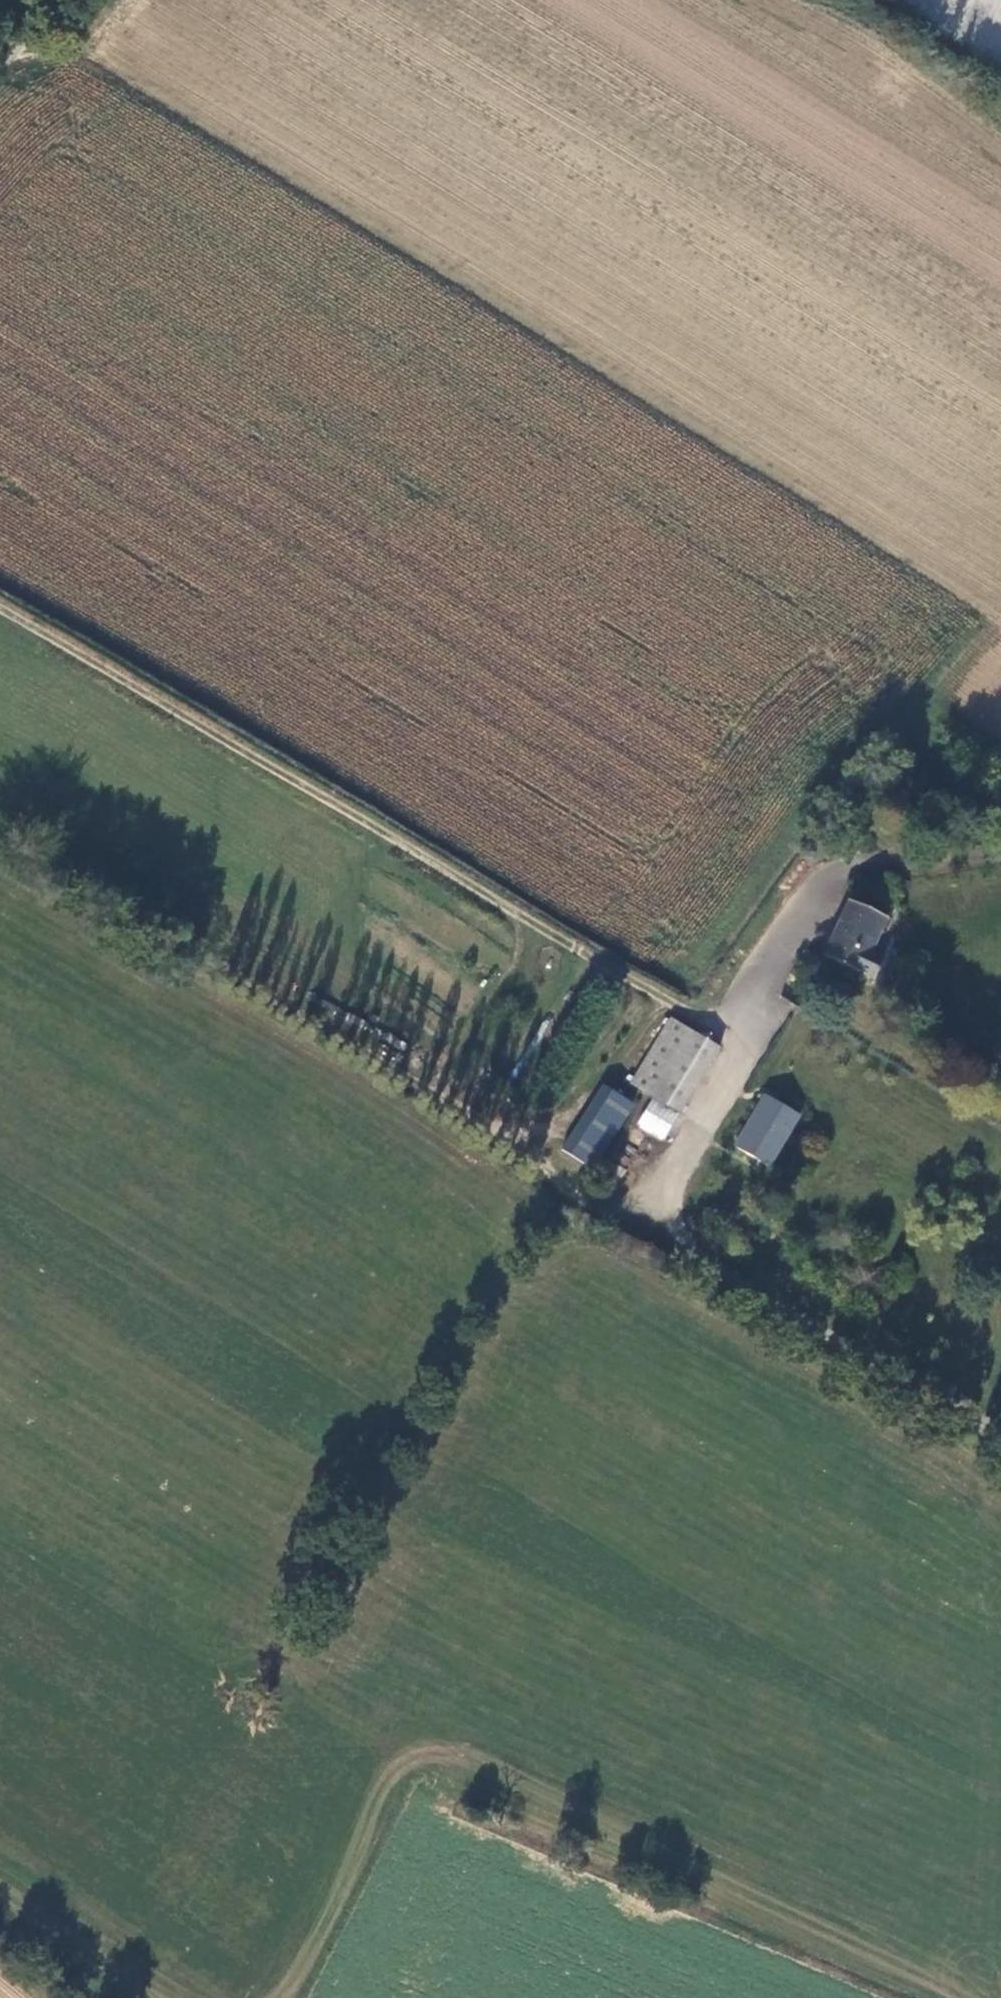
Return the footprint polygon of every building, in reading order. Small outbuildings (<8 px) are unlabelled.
[(851,903),(826,958),(871,981),(884,958),(871,953),(886,920),(851,903)] [(633,1087),(657,1101),(680,1116),(718,1051),(672,1022),(633,1087)] [(605,1090),(567,1151),(595,1169),(633,1107),(605,1090)] [(736,1151),(769,1170),(800,1119),(766,1099),(736,1151)] [(680,1116),(657,1101),(639,1127),(662,1142),(680,1116)]
